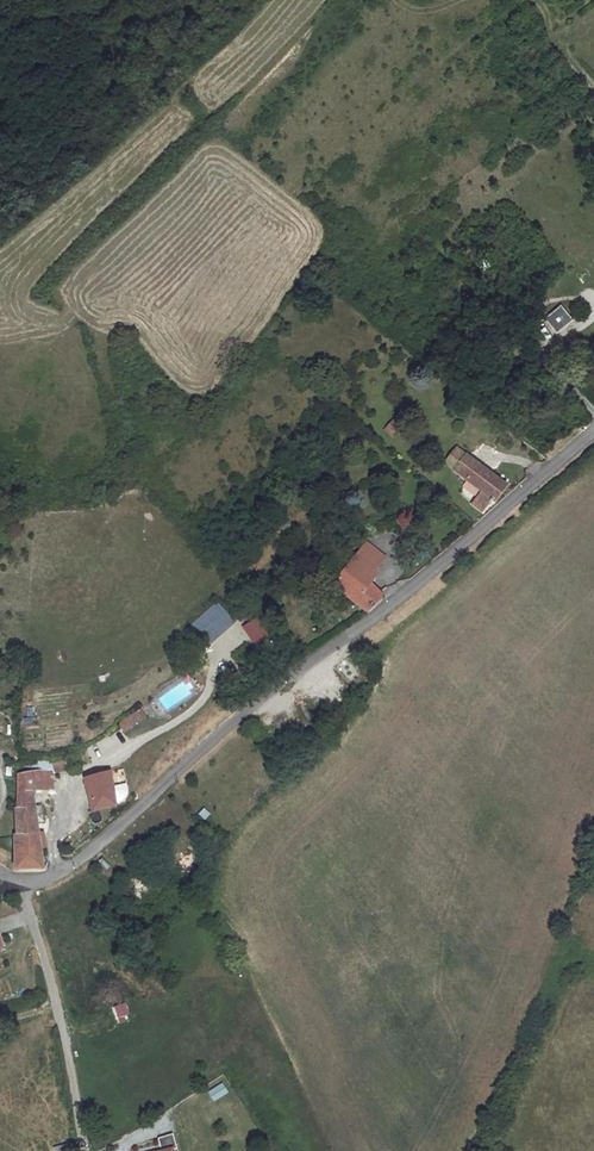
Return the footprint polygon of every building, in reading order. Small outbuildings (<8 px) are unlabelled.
[(393,419),(383,431),(392,438),(401,426),(393,419)] [(505,477),(465,443),(451,461),(492,494),(505,477)] [(335,568),(365,605),(382,592),(369,577),(376,566),(359,546),(335,568)] [(209,647),(236,621),(216,601),(190,627),(209,647)] [(256,618),(241,627),(255,648),(270,638),(256,618)] [(125,733),(147,718),(139,706),(116,720),(125,733)] [(87,758),(85,745),(61,751),(63,763),(87,758)] [(22,866),(44,863),(37,790),(40,787),(39,777),(45,775),(43,758),(17,762),(19,799),(16,802),(20,829),(16,830),(17,866),(22,866)] [(111,786),(107,770),(83,775),(92,815),(105,812),(104,804),(115,800),(118,798),(120,796),(122,793),(124,788),(124,783),(111,786)] [(207,1093),(214,1103),(228,1094),(222,1084),(207,1093)] [(171,1134),(159,1138),(162,1150),(160,1150),(173,1150),(172,1147),(174,1147),(171,1134)]
